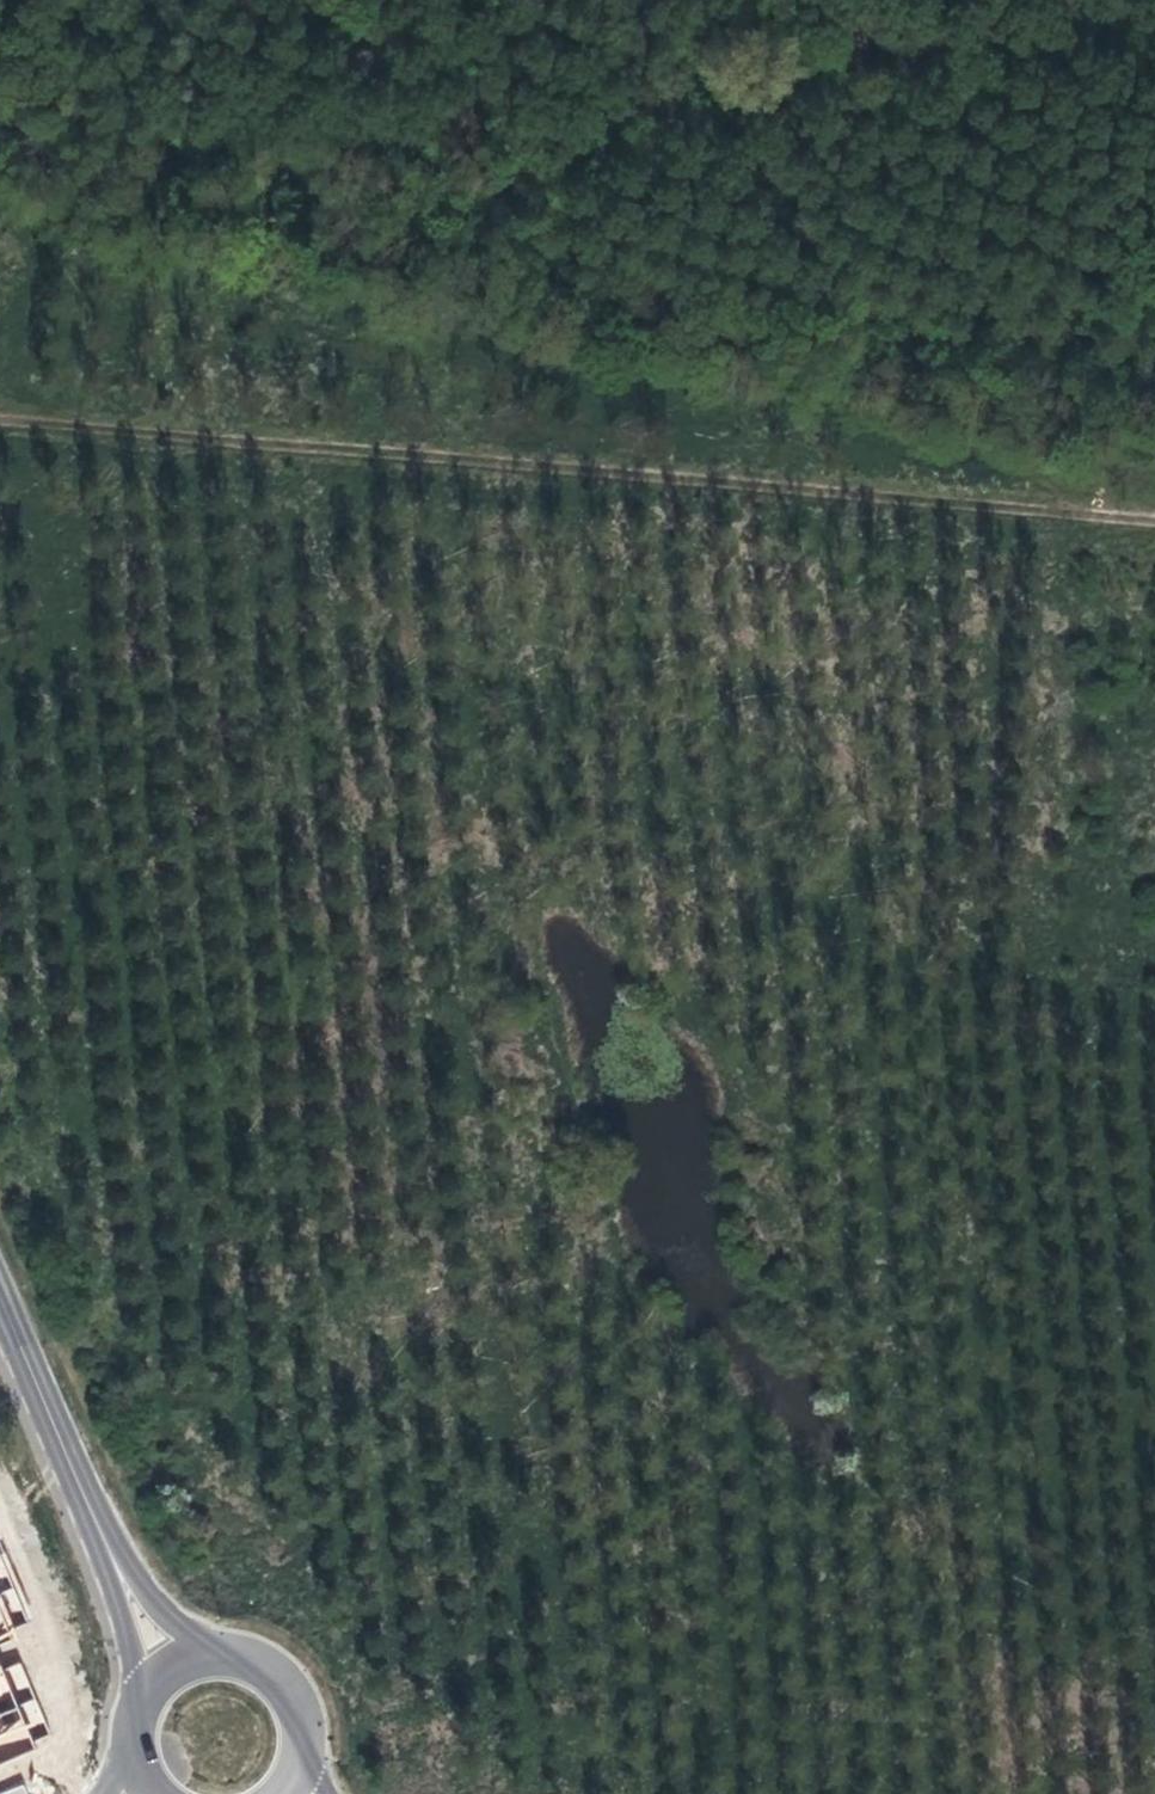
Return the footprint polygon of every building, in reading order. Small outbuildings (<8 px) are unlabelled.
[(30,1630),(2,1547),(0,1547),(0,1641),(30,1630)] [(48,1743),(19,1658),(0,1664),(0,1759),(48,1743)] [(0,1778),(0,1793),(28,1793),(17,1771),(0,1778)]
